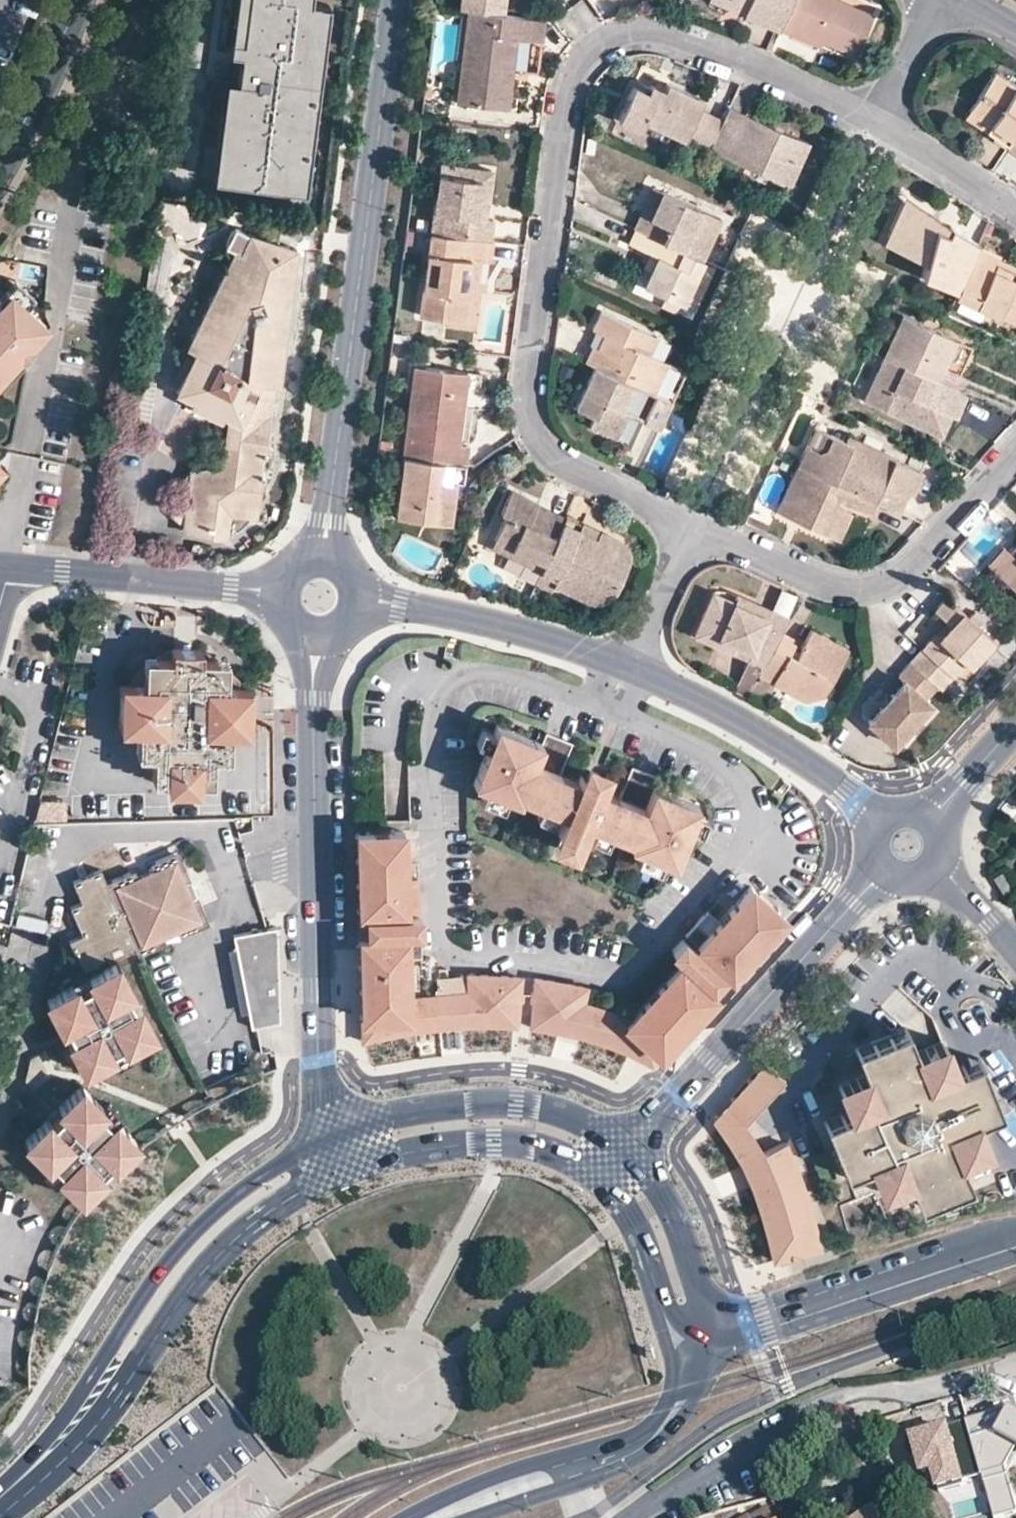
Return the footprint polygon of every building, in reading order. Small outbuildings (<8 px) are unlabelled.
[(218,172),(292,182),(316,11),(297,8),(298,0),(242,0),(218,172)] [(457,8),(466,9),(504,14),(506,0),(459,0),(457,8)] [(791,0),(716,0),(779,27),(791,0)] [(779,27),(796,34),(799,27),(823,38),(855,52),(872,16),(869,10),(844,0),(791,0),(779,27)] [(543,19),(504,14),(466,9),(459,79),(469,80),(467,104),(510,108),(517,37),(541,40),(543,19)] [(799,27),(796,34),(820,44),(823,38),(799,27)] [(973,107),(1002,126),(997,132),(996,136),(1009,145),(1015,134),(1015,82),(999,70),(973,107)] [(469,80),(459,79),(456,102),(467,104),(469,80)] [(619,119),(641,129),(645,119),(670,131),(672,132),(710,150),(723,121),(702,111),(705,101),(669,85),(666,90),(654,85),(650,94),(634,87),(619,119)] [(1002,126),(973,107),(969,114),(997,132),(1002,126)] [(807,145),(729,109),(723,121),(710,150),(788,186),(807,145)] [(666,141),(670,131),(645,119),(641,129),(666,141)] [(439,163),(438,174),(480,180),(476,215),(486,216),(492,170),(439,163)] [(480,180),(438,174),(430,231),(438,232),(490,239),(493,217),(486,216),(476,215),(480,180)] [(654,187),(641,212),(650,215),(663,191),(654,187)] [(702,209),(663,191),(650,215),(641,212),(634,228),(638,230),(656,238),(702,259),(717,226),(698,217),(702,209)] [(938,225),(940,217),(907,202),(890,235),(918,249),(919,252),(920,255),(923,256),(924,255),(928,254),(926,267),(922,276),(958,293),(975,256),(978,248),(981,242),(952,225),(949,231),(938,225)] [(720,217),(702,209),(698,217),(717,226),(720,217)] [(949,231),(952,225),(940,217),(938,225),(949,231)] [(192,507),(186,511),(203,523),(212,527),(219,528),(226,529),(234,528),(243,523),(252,515),(257,503),(262,471),(258,466),(261,447),(266,445),(275,377),(280,378),(287,323),(289,314),(292,307),(292,299),(291,291),(299,242),(282,238),(278,242),(269,239),(268,235),(252,229),(244,247),(237,244),(190,343),(198,348),(178,387),(204,399),(208,391),(219,397),(216,405),(231,413),(226,449),(220,452),(217,453),(210,454),(202,456),(194,456),(189,490),(194,491),(192,507)] [(702,259),(656,238),(638,230),(632,244),(650,252),(657,255),(651,268),(643,284),(682,302),(702,259)] [(436,251),(438,232),(430,231),(428,250),(436,251)] [(492,239),(490,239),(438,232),(436,251),(428,250),(420,316),(467,322),(470,298),(466,293),(470,257),(480,259),(481,259),(489,260),(492,239)] [(918,249),(890,235),(885,245),(926,267),(928,254),(924,255),(923,256),(920,255),(919,252),(918,249)] [(975,256),(996,266),(994,271),(1015,281),(1015,280),(1015,265),(978,248),(975,256)] [(657,255),(650,252),(644,266),(651,268),(657,255)] [(975,256),(958,293),(956,296),(1015,323),(1015,281),(994,271),(996,266),(975,256)] [(473,323),(480,259),(470,257),(466,293),(470,298),(467,322),(473,323)] [(14,280),(0,295),(0,302),(9,293),(24,308),(33,298),(14,280)] [(17,355),(21,358),(31,347),(27,344),(44,326),(24,308),(9,293),(0,302),(0,373),(17,355)] [(605,350),(596,346),(593,344),(586,361),(594,364),(634,382),(651,390),(665,360),(654,353),(660,338),(602,311),(594,330),(602,333),(611,337),(605,350)] [(944,357),(949,360),(958,339),(904,316),(885,356),(940,382),(946,367),(940,364),(944,357)] [(602,333),(596,346),(605,350),(611,337),(602,333)] [(940,382),(885,356),(864,402),(942,437),(951,415),(961,392),(951,387),(940,382)] [(940,364),(946,367),(949,360),(944,357),(940,364)] [(672,363),(665,360),(651,390),(655,392),(659,394),(672,363)] [(415,364),(407,420),(414,421),(418,384),(424,385),(426,366),(415,364)] [(623,408),(634,382),(594,364),(574,404),(592,413),(588,422),(618,435),(628,410),(623,408)] [(403,454),(445,459),(467,462),(469,442),(461,441),(469,371),(426,366),(424,385),(418,384),(414,421),(407,420),(403,454)] [(958,371),(946,367),(940,382),(951,387),(958,371)] [(161,376),(143,372),(143,373),(140,394),(135,414),(152,418),(161,376)] [(674,400),(659,394),(655,392),(643,420),(661,428),(674,400)] [(967,395),(961,392),(951,415),(955,418),(967,395)] [(830,450),(836,436),(828,432),(820,451),(830,450)] [(868,451),(870,445),(850,436),(847,441),(836,436),(830,450),(820,451),(809,446),(800,465),(882,502),(903,512),(911,493),(916,494),(926,472),(899,460),(899,458),(877,448),(875,453),(868,451)] [(875,453),(877,448),(870,445),(868,451),(875,453)] [(440,501),(445,459),(403,454),(396,513),(437,518),(440,501)] [(882,502),(800,465),(780,510),(841,539),(854,511),(874,519),(882,502)] [(534,511),(537,503),(537,501),(512,489),(500,514),(503,516),(492,540),(524,556),(521,563),(539,572),(565,516),(546,507),(542,515),(534,511)] [(440,501),(437,518),(447,519),(449,502),(440,501)] [(542,515),(546,507),(537,503),(534,511),(542,515)] [(583,522),(566,514),(565,516),(539,572),(536,579),(552,587),(554,584),(582,596),(588,599),(591,599),(596,599),(603,598),(608,594),(612,588),(625,554),(626,549),(625,545),(623,541),(618,538),(599,529),(595,538),(579,531),(583,522)] [(599,529),(583,522),(579,531),(595,538),(599,529)] [(524,556),(492,540),(489,548),(521,563),(524,556)] [(993,567),(1009,550),(1002,545),(987,561),(993,567)] [(1009,550),(993,567),(1015,588),(1015,557),(1009,550)] [(780,634),(789,617),(773,608),(770,614),(767,621),(753,613),(757,607),(719,588),(698,628),(718,639),(722,633),(739,642),(751,649),(748,655),(763,664),(780,634)] [(935,610),(945,618),(951,623),(938,636),(933,631),(908,659),(909,660),(934,683),(939,688),(955,670),(964,660),(969,664),(983,649),(994,638),(948,595),(935,610)] [(767,621),(770,614),(757,607),(753,613),(767,621)] [(945,618),(933,631),(938,636),(951,623),(945,618)] [(795,642),(780,634),(763,664),(758,673),(784,687),(787,682),(802,692),(803,698),(821,692),(818,684),(824,671),(831,675),(847,647),(810,629),(799,650),(796,656),(789,652),(792,646),(795,642)] [(735,648),(739,642),(722,633),(718,639),(735,648)] [(154,773),(167,774),(166,780),(199,782),(200,775),(214,776),(215,751),(232,752),(233,721),(250,721),(252,678),(241,676),(241,668),(213,645),(172,642),(135,667),(134,675),(124,675),(123,720),(139,722),(138,747),(155,748),(154,773)] [(799,650),(792,646),(789,652),(796,656),(799,650)] [(964,660),(955,670),(965,680),(988,656),(983,649),(969,664),(964,660)] [(727,671),(731,656),(713,651),(708,666),(727,671)] [(934,683),(909,660),(897,672),(903,678),(923,696),(934,683)] [(923,696),(903,678),(888,694),(879,703),(864,719),(890,743),(929,702),(923,696)] [(787,682),(784,687),(800,698),(803,698),(802,692),(787,682)] [(888,694),(882,688),(873,698),(879,703),(888,694)] [(541,738),(499,721),(494,729),(488,743),(473,779),(486,784),(508,794),(519,798),(521,794),(542,802),(556,809),(565,812),(558,829),(563,831),(564,832),(575,836),(582,839),(589,822),(596,824),(612,831),(628,837),(631,838),(630,842),(641,847),(664,856),(676,860),(690,824),(696,810),(700,801),(655,783),(659,773),(631,762),(619,793),(601,786),(602,781),(596,779),(600,770),(591,767),(587,776),(580,773),(578,776),(561,769),(573,738),(546,727),(541,738)] [(488,743),(494,729),(483,723),(476,737),(488,743)] [(504,805),(508,794),(486,784),(481,795),(504,805)] [(551,819),(556,809),(542,802),(537,813),(551,819)] [(696,810),(690,824),(701,829),(708,815),(696,810)] [(607,841),(612,831),(596,824),(592,835),(607,841)] [(489,1007),(518,1008),(518,997),(521,997),(522,986),(520,986),(521,975),(519,975),(501,975),(476,975),(469,975),(468,992),(409,994),(408,985),(420,985),(419,960),(408,960),(408,953),(421,952),(421,936),(407,937),(407,932),(402,932),(402,928),(421,927),(420,911),(402,911),(402,907),(407,907),(406,875),(406,860),(405,828),(371,829),(375,1020),(392,1017),(419,1012),(447,1010),(468,1007),(489,1007)] [(375,1020),(371,829),(359,829),(365,1039),(385,1030),(418,1025),(445,1021),(466,1020),(498,1019),(517,1020),(518,1008),(489,1007),(468,1007),(447,1010),(419,1012),(392,1017),(375,1020)] [(571,846),(575,836),(564,832),(563,831),(559,842),(571,846)] [(138,871),(136,863),(108,875),(102,861),(74,874),(83,895),(72,900),(84,927),(70,933),(83,962),(102,953),(100,948),(119,940),(121,946),(133,941),(137,950),(165,938),(160,923),(174,917),(181,932),(209,920),(198,891),(186,894),(180,878),(191,874),(179,846),(150,858),(153,865),(138,871)] [(659,866),(664,856),(641,847),(637,858),(659,866)] [(1010,884),(1001,869),(994,875),(1003,889),(1010,884)] [(551,978),(535,976),(534,990),(531,990),(530,1000),(533,1000),(532,1013),(550,1016),(557,1017),(566,1019),(580,1022),(586,1024),(651,1045),(705,986),(701,982),(707,975),(711,978),(718,972),(706,962),(711,956),(723,965),(776,907),(751,884),(697,944),(700,947),(697,950),(683,938),(672,950),(685,961),(682,966),(680,963),(631,1016),(584,1002),(587,984),(579,983),(551,978)] [(531,1024),(545,1026),(587,1035),(604,1041),(633,1052),(654,1062),(785,916),(776,907),(723,965),(718,972),(711,978),(705,986),(651,1045),(586,1024),(580,1022),(566,1019),(557,1017),(550,1016),(532,1013),(531,1024)] [(250,1024),(268,1020),(278,1018),(277,986),(279,976),(280,975),(278,922),(265,924),(232,932),(250,1024)] [(138,1000),(132,1002),(126,990),(132,986),(117,956),(88,971),(91,977),(76,983),(74,978),(44,993),(58,1022),(66,1019),(79,1012),(86,1027),(73,1034),(66,1037),(80,1065),(109,1050),(107,1044),(121,1038),(124,1043),(153,1030),(138,1000)] [(706,962),(718,972),(723,965),(711,956),(706,962)] [(70,971),(74,978),(76,983),(91,977),(88,971),(85,964),(70,971)] [(701,982),(705,986),(711,978),(707,975),(701,982)] [(79,1012),(66,1019),(73,1034),(86,1027),(79,1012)] [(915,1050),(906,1024),(872,1036),(854,1043),(864,1071),(838,1082),(848,1108),(823,1117),(833,1145),(843,1170),(868,1161),(878,1187),(905,1177),(914,1202),(967,1183),(958,1158),(984,1148),(974,1122),(967,1102),(954,1107),(948,1091),(961,1086),(954,1066),(944,1039),(915,1050)] [(107,1044),(109,1050),(112,1057),(127,1050),(124,1043),(121,1038),(107,1044)] [(36,1051),(34,1052),(28,1054),(23,1070),(27,1078),(34,1074),(45,1069),(36,1051)] [(784,1076),(766,1057),(715,1112),(727,1133),(740,1160),(764,1148),(745,1118),(784,1076)] [(980,1058),(954,1066),(961,1086),(948,1091),(954,1107),(967,1102),(974,1122),(1000,1112),(980,1058)] [(46,1114),(41,1108),(35,1114),(17,1131),(34,1149),(41,1155),(46,1151),(56,1162),(51,1166),(72,1189),(98,1166),(94,1161),(103,1152),(109,1156),(132,1135),(109,1110),(105,1114),(94,1103),(99,1100),(77,1075),(53,1098),(58,1104),(68,1114),(56,1125),(46,1114)] [(104,1095),(99,1100),(94,1103),(105,1114),(109,1110),(115,1105),(104,1095)] [(58,1104),(46,1114),(56,1125),(68,1114),(58,1104)] [(764,1148),(740,1160),(749,1180),(762,1213),(769,1244),(772,1256),(804,1247),(815,1229),(811,1213),(797,1168),(793,1161),(783,1138),(764,1148)] [(46,1151),(41,1155),(34,1161),(45,1173),(51,1166),(56,1162),(46,1151)] [(817,1242),(815,1229),(804,1247),(817,1242)] [(971,1435),(982,1476),(1015,1467),(1015,1437),(1013,1424),(992,1430),(971,1435)] [(948,1427),(911,1437),(920,1471),(957,1462),(953,1444),(948,1427)] [(893,1497),(907,1487),(899,1477),(886,1488),(893,1497)] [(779,1490),(765,1498),(770,1507),(784,1498),(779,1490)] [(860,1517),(889,1517),(880,1504),(864,1515),(860,1517)]
